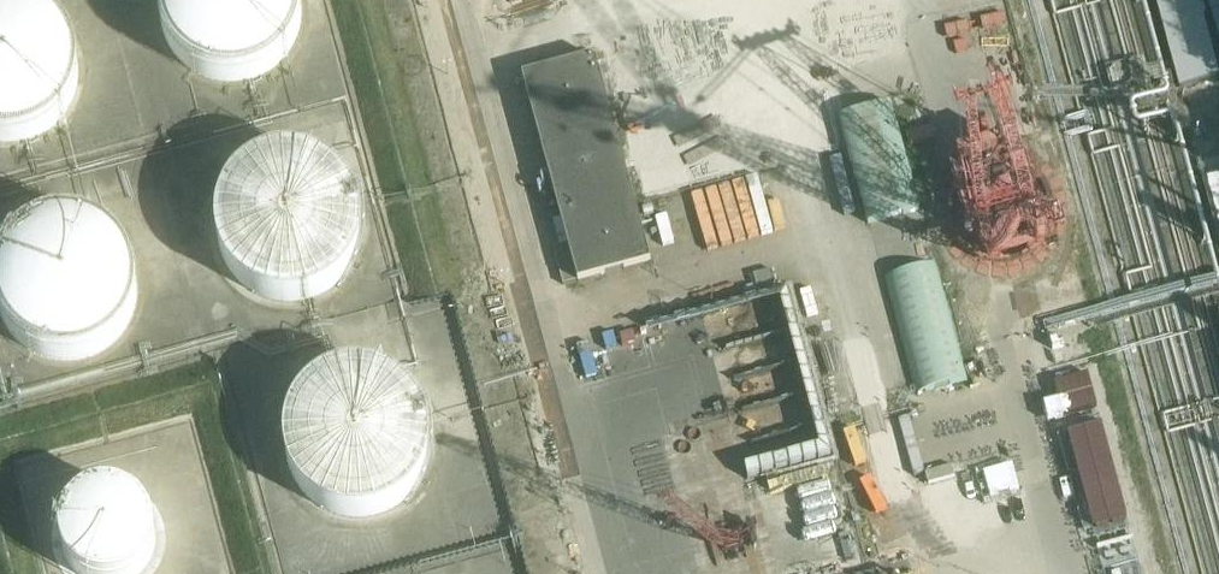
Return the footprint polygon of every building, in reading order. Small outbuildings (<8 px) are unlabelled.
[(78,69),(76,55),(72,40),(65,28),(57,18),(46,9),(34,2),(27,0),(0,0),(0,141),(5,141),(19,140),(31,137),(45,130),(57,120),(65,110),(72,98),(76,83),(78,69)] [(304,2),(304,0),(153,0),(153,1),(154,15),(158,31),(166,46),(175,56),(186,65),(199,72),(213,76),(227,78),(244,76),(258,72),(270,66),(282,56),(290,46),(298,31),(303,17),(304,2)] [(522,76),(567,243),(552,247),(563,285),(577,281),(649,261),(625,169),(621,157),(608,109),(619,106),(620,110),(747,75),(726,0),(663,0),(673,33),(604,52),(604,55),(594,57),(594,56),(522,76)] [(868,223),(919,210),(891,103),(840,116),(868,223)] [(675,115),(635,125),(641,148),(681,139),(675,115)] [(364,240),(366,224),(364,208),(360,195),(354,183),(344,171),(332,160),(319,153),(304,149),(292,147),(275,149),(259,153),(249,159),(236,169),(226,181),(219,194),(214,208),(213,223),(214,237),(218,253),(224,265),(234,277),(246,287),(259,294),(275,299),(287,300),(304,299),(319,294),(332,287),(344,277),(354,264),(360,253),(364,240)] [(1218,174),(1218,155),(1208,159),(1215,176),(1218,174)] [(137,284),(136,270),(133,258),(125,243),(117,233),(110,227),(103,222),(93,216),(78,212),(65,211),(50,212),(35,216),(25,222),(13,231),(4,242),(0,249),(0,319),(1,322),(9,333),(19,342),(33,351),(45,355),(60,357),(73,357),(88,353),(102,347),(113,339),(123,328),(127,322),(131,314),(136,299),(137,284)] [(917,395),(967,380),(933,264),(883,278),(917,395)] [(430,455),(432,439),(431,426),(429,418),(426,409),(422,401),(417,394),(409,384),(398,376),(384,368),(373,365),(357,363),(342,364),(327,368),(313,376),(302,384),(293,394),(286,407),(281,422),(279,438),(280,454),(284,468),(292,482),(300,493),(313,503),(325,510),(341,514),(353,516),(370,515),(385,510),(398,503),(411,493),(420,480),(426,468),(430,455)] [(1102,422),(1067,431),(1093,526),(1128,517),(1102,422)] [(742,445),(746,462),(829,443),(825,425),(742,445)] [(63,553),(71,566),(81,573),(133,573),(142,568),(151,555),(156,540),(155,525),(150,511),(142,499),(130,491),(116,486),(101,486),(87,490),(74,498),(65,510),(60,524),(59,538),(63,553)] [(845,549),(858,547),(850,488),(837,490),(845,549)]
